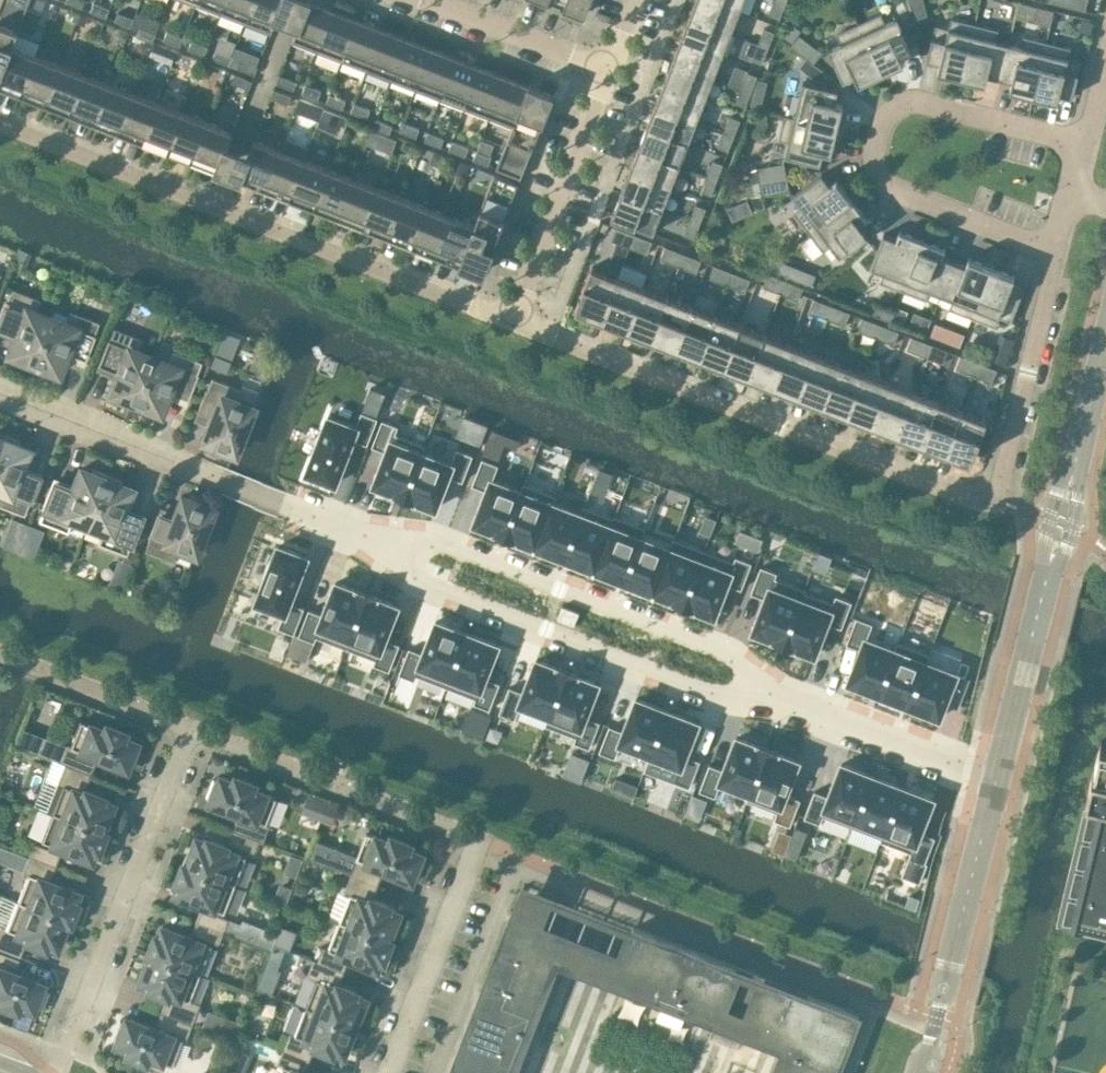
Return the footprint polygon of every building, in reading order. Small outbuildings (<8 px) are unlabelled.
[(11,45),(12,45),(30,0),(2,0),(0,5),(0,74),(11,45)] [(221,13),(226,0),(198,0),(196,4),(221,13)] [(245,23),(254,0),(226,0),(221,13),(245,23)] [(271,33),(277,18),(288,22),(296,0),(254,0),(245,23),(271,33)] [(318,51),(334,10),(311,1),(312,0),(311,0),(296,0),(288,22),(298,26),(293,41),(318,51)] [(585,13),(590,0),(551,0),(585,13)] [(732,32),(740,10),(715,0),(696,0),(690,16),(732,32)] [(740,10),(744,0),(715,0),(740,10)] [(780,18),(786,2),(780,0),(775,0),(770,14),(780,18)] [(1086,10),(1088,0),(1068,0),(1067,5),(1086,10)] [(91,10),(107,16),(110,8),(94,2),(91,10)] [(318,51),(343,61),(359,19),(334,10),(318,51)] [(115,19),(131,26),(135,17),(118,11),(115,19)] [(859,22),(883,73),(883,71),(904,61),(901,54),(913,48),(898,16),(886,21),(881,12),(859,22)] [(681,38),(723,54),(732,32),(690,16),(681,38)] [(962,77),(975,23),(951,17),(949,27),(936,24),(927,59),(940,62),(938,70),(961,76),(961,77),(962,77)] [(343,61),(367,70),(384,29),(359,19),(343,61)] [(856,75),(860,82),(881,72),(882,73),(883,73),(859,22),(837,33),(841,42),(829,48),(844,80),(856,75)] [(1000,77),(1009,42),(997,39),(999,29),(975,23),(962,77),(962,78),(963,76),(986,82),(988,74),(1000,77)] [(138,35),(153,41),(157,33),(141,27),(138,35)] [(759,42),(769,46),(775,31),(765,27),(759,42)] [(367,70),(392,80),(408,38),(384,29),(367,70)] [(164,38),(180,45),(184,36),(167,30),(164,38)] [(791,45),(814,62),(822,51),(800,34),(791,45)] [(1033,95),(1034,95),(1047,41),(1024,35),(1021,45),(1009,42),(1000,77),(1012,80),(1010,88),(1033,94),(1033,95)] [(392,80),(417,89),(433,48),(408,38),(392,80)] [(673,60),(715,76),(723,54),(681,38),(673,60)] [(189,48),(205,54),(208,46),(192,40),(189,48)] [(1035,94),(1058,100),(1060,92),(1073,95),(1082,60),(1069,57),(1071,47),(1047,41),(1034,95),(1035,96),(1035,94)] [(753,58),(763,62),(769,46),(759,42),(753,58)] [(20,90),(34,53),(12,45),(11,45),(0,74),(0,82),(20,90)] [(417,89),(441,99),(457,57),(433,48),(417,89)] [(213,57),(230,64),(233,56),(217,49),(213,57)] [(20,90),(46,100),(60,64),(34,53),(20,90)] [(441,99),(465,108),(482,67),(457,57),(441,99)] [(238,67),(255,74),(259,66),(241,59),(238,67)] [(664,82),(706,98),(715,76),(673,60),(664,82)] [(46,100),(71,110),(85,73),(60,64),(46,100)] [(465,108),(490,118),(506,76),(482,67),(465,108)] [(742,86),(752,90),(758,75),(748,71),(742,86)] [(71,110),(95,119),(109,82),(85,73),(71,110)] [(232,81),(249,88),(250,88),(253,80),(235,73),(232,81)] [(277,82),(295,89),(298,81),(280,74),(277,82)] [(490,118),(513,127),(514,127),(530,85),(529,85),(506,76),(490,118)] [(804,80),(795,117),(839,128),(839,127),(838,127),(844,104),(835,102),(838,89),(804,80)] [(95,119),(119,129),(134,92),(109,82),(95,119)] [(655,104),(697,120),(706,98),(664,82),(655,104)] [(303,92),(319,98),(322,90),(306,84),(303,92)] [(497,167),(509,172),(521,141),(534,146),(554,94),(530,85),(514,127),(513,127),(497,167)] [(736,102),(746,106),(752,90),(742,86),(736,102)] [(272,96),(289,103),(292,95),(275,88),(272,96)] [(119,129),(144,138),(158,102),(134,92),(119,129)] [(327,102),(344,108),(347,100),(331,93),(327,102)] [(144,138),(169,148),(183,111),(158,102),(144,138)] [(352,111),(368,117),(371,109),(355,103),(352,111)] [(647,126),(689,142),(697,120),(655,104),(647,126)] [(321,124),(337,130),(342,115),(327,109),(321,124)] [(169,148),(193,157),(207,121),(183,111),(169,148)] [(786,155),(821,163),(824,150),(832,152),(838,129),(839,129),(839,128),(795,117),(785,114),(779,139),(789,141),(786,155)] [(724,131),(735,135),(741,119),(730,115),(724,131)] [(375,127),(391,133),(394,125),(378,119),(375,127)] [(216,166),(216,167),(229,172),(239,148),(228,144),(233,131),(207,121),(193,157),(216,166)] [(400,130),(417,136),(420,128),(404,122),(400,130)] [(638,148),(680,164),(689,142),(647,126),(638,148)] [(425,139),(441,146),(444,138),(428,131),(425,139)] [(718,146),(729,150),(735,135),(724,131),(718,146)] [(266,186),(291,195),(305,158),(304,158),(309,147),(285,138),(281,149),(280,149),(266,186)] [(243,177),(266,186),(280,149),(255,139),(249,152),(239,148),(229,172),(243,177)] [(449,149),(466,155),(469,147),(453,141),(449,149)] [(509,172),(521,177),(534,146),(521,141),(509,172)] [(630,170),(672,186),(680,164),(638,148),(630,170)] [(474,158),(489,164),(492,156),(477,150),(474,158)] [(291,195),(315,205),(329,168),(305,158),(291,195)] [(707,175),(718,179),(724,163),(713,159),(707,175)] [(757,167),(760,180),(787,175),(785,161),(757,167)] [(315,205),(340,214),(354,177),(329,168),(315,205)] [(621,192),(663,208),(672,186),(630,170),(621,192)] [(794,211),(809,231),(853,197),(853,196),(852,197),(837,178),(830,183),(822,172),(794,194),(802,205),(794,211)] [(462,261),(485,270),(486,267),(519,183),(495,173),(475,224),(476,225),(462,261)] [(701,190),(712,194),(718,179),(707,175),(701,190)] [(760,180),(762,194),(790,189),(787,175),(760,180)] [(340,214),(364,224),(379,187),(354,177),(340,214)] [(364,224),(389,233),(403,196),(379,187),(364,224)] [(612,215),(654,231),(663,208),(621,192),(612,215)] [(389,233),(413,243),(427,206),(403,196),(389,233)] [(832,244),(840,255),(869,233),(860,222),(867,217),(852,198),(854,197),(853,197),(809,231),(824,250),(832,244)] [(690,219),(700,223),(706,207),(696,203),(690,219)] [(413,243),(438,252),(452,215),(427,206),(413,243)] [(438,252),(462,261),(476,225),(475,224),(452,215),(438,252)] [(684,234),(694,238),(700,223),(690,219),(684,234)] [(612,239),(630,246),(635,233),(617,226),(612,239)] [(880,281),(903,290),(923,237),(922,239),(900,230),(897,238),(884,233),(871,266),(884,271),(880,281)] [(630,246),(648,253),(653,240),(635,233),(630,246)] [(930,289),(942,294),(954,260),(943,256),(946,248),(924,239),(924,238),(923,237),(903,290),(926,299),(930,289)] [(661,258),(679,265),(684,252),(666,245),(661,258)] [(679,265),(697,272),(702,259),(684,252),(679,265)] [(949,308),(972,317),(993,264),(992,264),(991,265),(969,257),(966,265),(954,260),(942,294),(953,298),(949,308)] [(710,277),(728,284),(733,271),(715,264),(710,277)] [(972,317),(995,326),(999,316),(1012,321),(1025,287),(1012,282),(1015,275),(993,266),(993,265),(993,264),(972,317)] [(576,306),(603,316),(619,275),(593,265),(586,282),(576,306)] [(728,284),(746,291),(751,278),(733,271),(728,284)] [(763,285),(781,292),(786,279),(768,272),(763,285)] [(603,316),(627,326),(643,285),(619,275),(603,316)] [(781,292),(799,299),(804,286),(786,279),(781,292)] [(627,326),(652,335),(668,294),(643,285),(627,326)] [(0,313),(0,327),(15,333),(7,353),(18,358),(16,363),(30,369),(50,317),(49,317),(35,311),(40,299),(11,288),(6,300),(5,300),(0,313)] [(652,335),(676,345),(692,304),(668,294),(652,335)] [(810,310),(828,317),(833,305),(815,298),(810,310)] [(870,312),(891,321),(895,310),(874,302),(870,312)] [(676,345),(701,354),(716,313),(692,304),(676,345)] [(828,317),(846,324),(851,311),(833,305),(828,317)] [(50,317),(30,369),(45,374),(47,369),(58,373),(66,352),(85,360),(95,334),(94,334),(99,322),(70,311),(68,315),(53,309),(49,317),(50,317)] [(701,354),(725,364),(741,323),(716,313),(701,354)] [(859,329),(877,336),(882,324),(864,317),(859,329)] [(725,364),(749,373),(765,332),(741,323),(725,364)] [(877,336),(894,343),(899,330),(882,324),(877,336)] [(118,403),(132,408),(153,357),(138,351),(142,339),(114,327),(109,340),(108,339),(98,365),(117,372),(109,393),(120,397),(118,403)] [(749,373),(774,383),(790,342),(765,332),(749,373)] [(908,349),(926,355),(931,343),(913,336),(908,349)] [(774,383),(799,392),(814,351),(790,342),(774,383)] [(926,355),(943,362),(948,349),(931,343),(926,355)] [(132,408),(147,414),(149,409),(160,413),(168,392),(188,400),(198,374),(196,374),(201,361),(172,350),(168,362),(153,357),(132,408)] [(799,392),(823,402),(839,361),(814,351),(799,392)] [(956,367),(974,374),(979,361),(962,355),(956,367)] [(823,402),(848,411),(863,370),(839,361),(823,402)] [(974,374),(992,381),(997,368),(979,361),(974,374)] [(848,411),(872,421),(888,380),(863,370),(848,411)] [(208,449),(224,455),(227,450),(234,453),(244,426),(249,428),(254,413),(250,411),(252,407),(236,400),(240,388),(212,377),(207,389),(206,389),(197,412),(212,417),(203,441),(210,444),(208,449)] [(872,421),(896,430),(912,389),(888,380),(872,421)] [(896,430),(921,440),(937,399),(912,389),(896,430)] [(921,440),(945,449),(961,408),(937,399),(921,440)] [(945,449),(972,459),(981,435),(987,418),(961,408),(945,449)] [(311,461),(307,471),(312,473),(312,474),(315,475),(315,474),(328,479),(328,480),(331,481),(331,480),(336,482),(354,437),(368,443),(378,417),(362,411),(357,425),(329,415),(325,425),(324,425),(322,429),(323,429),(313,456),(312,456),(310,460),(311,461)] [(383,419),(373,444),(387,450),(374,483),(394,491),(398,493),(398,492),(405,495),(422,451),(425,443),(396,432),(398,425),(383,419)] [(24,514),(29,502),(30,502),(40,477),(20,469),(28,448),(17,444),(19,439),(5,433),(0,446),(0,491),(0,505),(24,514)] [(422,451),(405,495),(412,498),(416,500),(416,499),(436,507),(449,474),(463,480),(473,454),(458,447),(452,462),(423,451),(426,444),(425,443),(422,451)] [(483,457),(473,483),(487,489),(475,522),(495,529),(494,530),(498,532),(498,531),(505,534),(525,482),(524,482),(521,489),(493,478),(499,463),(483,457)] [(72,519),(87,524),(107,473),(93,467),(91,472),(80,468),(72,489),(52,481),(42,507),(43,507),(39,520),(67,531),(72,519)] [(98,543),(126,554),(131,541),(132,542),(142,516),(123,509),(131,488),(120,484),(122,478),(107,473),(87,524),(102,530),(98,543)] [(525,482),(505,534),(513,537),(512,537),(516,539),(516,538),(534,545),(533,547),(534,547),(555,494),(525,482)] [(145,549),(174,560),(179,548),(195,554),(197,549),(201,551),(207,537),(202,535),(212,508),(205,505),(207,499),(190,493),(188,498),(181,496),(172,519),(157,514),(149,536),(150,537),(145,549)] [(555,494),(534,547),(535,548),(536,545),(546,549),(546,550),(550,552),(550,551),(565,557),(585,505),(584,505),(581,512),(553,501),(556,494),(555,494)] [(585,505),(565,557),(580,562),(580,563),(584,565),(584,564),(594,568),(593,570),(594,570),(615,514),(614,514),(614,516),(585,505)] [(615,514),(594,570),(595,571),(596,568),(606,572),(605,573),(609,575),(610,574),(624,580),(645,526),(615,514)] [(645,526),(624,580),(639,585),(639,586),(643,588),(643,587),(653,591),(652,593),(653,593),(675,537),(674,537),(670,547),(643,536),(646,526),(645,526)] [(675,537),(653,593),(655,594),(655,591),(673,598),(673,599),(676,601),(677,600),(684,603),(705,549),(675,537)] [(261,590),(257,600),(282,610),(276,625),(292,631),(302,605),(290,600),(308,555),(303,553),(303,552),(300,551),(300,552),(287,547),(287,546),(284,545),(284,546),(279,544),(275,554),(274,554),(272,558),(273,559),(263,585),(262,585),(260,590),(261,590)] [(705,549),(684,603),(691,606),(695,608),(695,607),(715,615),(728,582),(742,587),(752,561),(736,555),(734,560),(705,549)] [(762,565),(752,591),(766,597),(753,629),(773,637),(773,638),(777,639),(784,642),(805,588),(775,576),(777,571),(762,565)] [(310,608),(300,634),(315,640),(317,635),(347,646),(368,592),(360,589),(361,589),(357,587),(357,588),(337,581),(324,613),(310,608)] [(805,588),(784,642),(791,645),(795,646),(795,645),(815,653),(828,621),(842,626),(852,600),(836,594),(834,602),(805,591),(806,588),(805,588)] [(368,592),(347,646),(376,658),(374,663),(390,669),(400,643),(386,637),(398,604),(382,598),(382,597),(379,596),(378,596),(368,592)] [(562,604),(557,617),(574,624),(580,611),(562,604)] [(857,616),(847,642),(861,648),(849,680),(861,685),(860,686),(864,687),(865,686),(880,692),(899,641),(898,641),(896,648),(867,637),(873,622),(857,616)] [(410,646),(400,672),(415,678),(417,674),(447,685),(468,631),(453,625),(449,623),(449,624),(437,619),(424,652),(410,646)] [(468,631),(447,685),(476,696),(474,701),(490,707),(500,681),(486,676),(498,643),(487,639),(487,638),(483,636),(483,637),(468,631)] [(899,641),(880,692),(909,704),(929,653),(899,641)] [(929,653),(909,704),(924,710),(924,711),(928,712),(928,711),(940,716),(953,683),(957,672),(956,671),(927,660),(930,653),(929,653)] [(510,685),(500,711),(515,717),(521,702),(550,714),(546,723),(547,724),(568,669),(561,667),(561,666),(557,665),(557,666),(537,658),(524,691),(510,685)] [(962,660),(957,672),(966,675),(970,663),(962,660)] [(568,669),(547,724),(576,735),(575,740),(590,746),(600,720),(586,715),(599,682),(579,674),(579,673),(575,672),(568,669)] [(610,724),(600,750),(616,756),(620,746),(649,758),(668,709),(653,703),(653,702),(649,701),(637,697),(624,730),(610,724)] [(668,709),(649,758),(650,758),(652,753),(680,764),(675,779),(690,785),(700,759),(686,753),(699,721),(687,716),(687,715),(683,714),(683,715),(668,709)] [(60,761),(64,763),(91,773),(97,757),(126,768),(127,765),(132,766),(140,747),(135,745),(136,742),(123,736),(124,731),(105,724),(103,729),(80,720),(70,745),(67,744),(60,761)] [(710,763),(700,789),(716,795),(722,780),(750,791),(747,798),(748,799),(768,747),(761,744),(758,742),(757,743),(737,736),(725,768),(710,763)] [(1062,906),(1087,912),(1087,913),(1105,918),(1105,741),(1101,740),(1095,768),(1094,768),(1088,793),(1089,793),(1062,906)] [(768,747),(748,799),(778,810),(775,818),(791,824),(801,798),(786,792),(799,760),(779,752),(779,751),(776,749),(776,750),(768,747)] [(815,789),(805,815),(821,821),(824,814),(853,825),(873,774),(858,768),(858,767),(854,766),(854,767),(842,762),(829,795),(815,789)] [(62,785),(52,812),(104,832),(104,831),(102,830),(112,803),(102,799),(103,796),(85,789),(91,773),(64,763),(56,783),(62,785)] [(873,774),(853,825),(882,836),(881,839),(882,839),(903,786),(873,774)] [(234,828),(260,838),(264,840),(271,823),(268,821),(278,796),(254,788),(256,783),(237,775),(235,780),(222,775),(220,778),(215,776),(208,796),(213,798),(211,801),(240,812),(234,828)] [(903,786),(882,839),(912,851),(903,874),(920,881),(928,862),(926,861),(935,836),(921,830),(934,797),(918,791),(918,790),(914,789),(914,790),(903,786)] [(310,795),(305,807),(323,814),(328,802),(310,795)] [(328,802),(323,814),(333,818),(338,806),(328,802)] [(41,840),(90,859),(94,850),(97,851),(104,832),(52,812),(41,840)] [(229,841),(255,851),(260,838),(234,828),(229,841)] [(358,858),(352,874),(378,884),(384,868),(413,879),(414,876),(419,878),(427,858),(422,856),(423,853),(410,848),(412,843),(392,835),(390,840),(367,831),(357,858),(358,858)] [(184,863),(236,884),(247,855),(227,848),(228,845),(209,837),(208,840),(198,836),(187,863),(185,862),(184,863)] [(34,842),(29,854),(55,865),(60,852),(34,842)] [(28,873),(17,901),(69,921),(77,903),(74,902),(79,888),(51,877),(55,865),(29,854),(22,871),(28,873)] [(176,893),(225,912),(236,884),(184,863),(177,882),(180,883),(176,893)] [(351,893),(340,920),(392,941),(393,940),(390,939),(400,911),(390,907),(392,905),(373,898),(378,884),(352,874),(345,890),(351,893)] [(20,956),(26,940),(45,947),(46,944),(56,948),(66,921),(69,922),(69,921),(17,901),(6,929),(1,926),(0,929),(0,948),(20,956)] [(198,920),(225,930),(229,918),(203,908),(198,920)] [(561,955),(556,953),(562,939),(547,933),(547,932),(511,918),(450,1072),(515,1072),(561,955)] [(193,932),(220,942),(225,930),(198,920),(193,932)] [(324,946),(318,960),(345,970),(350,956),(379,968),(382,958),(385,959),(392,941),(340,920),(329,948),(324,946)] [(150,952),(202,972),(213,944),(163,925),(160,935),(157,934),(150,952)] [(860,1014),(634,926),(614,978),(642,989),(640,994),(700,1017),(701,1012),(784,1044),(784,1043),(788,1045),(778,1072),(837,1072),(860,1014)] [(32,1010),(33,1006),(38,1008),(46,989),(41,987),(42,983),(14,972),(19,958),(0,951),(0,1003),(17,1009),(19,1004),(32,1010)] [(163,1011),(193,1023),(201,1003),(192,999),(202,972),(150,952),(149,953),(152,954),(141,981),(151,985),(150,988),(169,995),(163,1011)] [(318,978),(307,1006),(356,1025),(367,997),(357,993),(358,991),(340,983),(345,970),(318,960),(314,958),(308,975),(318,978)] [(290,1032),(284,1048),(311,1058),(316,1045),(334,1052),(335,1050),(345,1054),(356,1025),(307,1006),(296,1034),(290,1032)] [(150,1055),(174,1064),(184,1038),(187,1040),(193,1023),(163,1011),(156,1027),(128,1016),(126,1020),(122,1018),(114,1037),(119,1039),(118,1043),(131,1048),(129,1053),(148,1060),(150,1055)] [(305,1072),(311,1058),(284,1048),(279,1062),(284,1064),(281,1072),(309,1072),(305,1072)]
